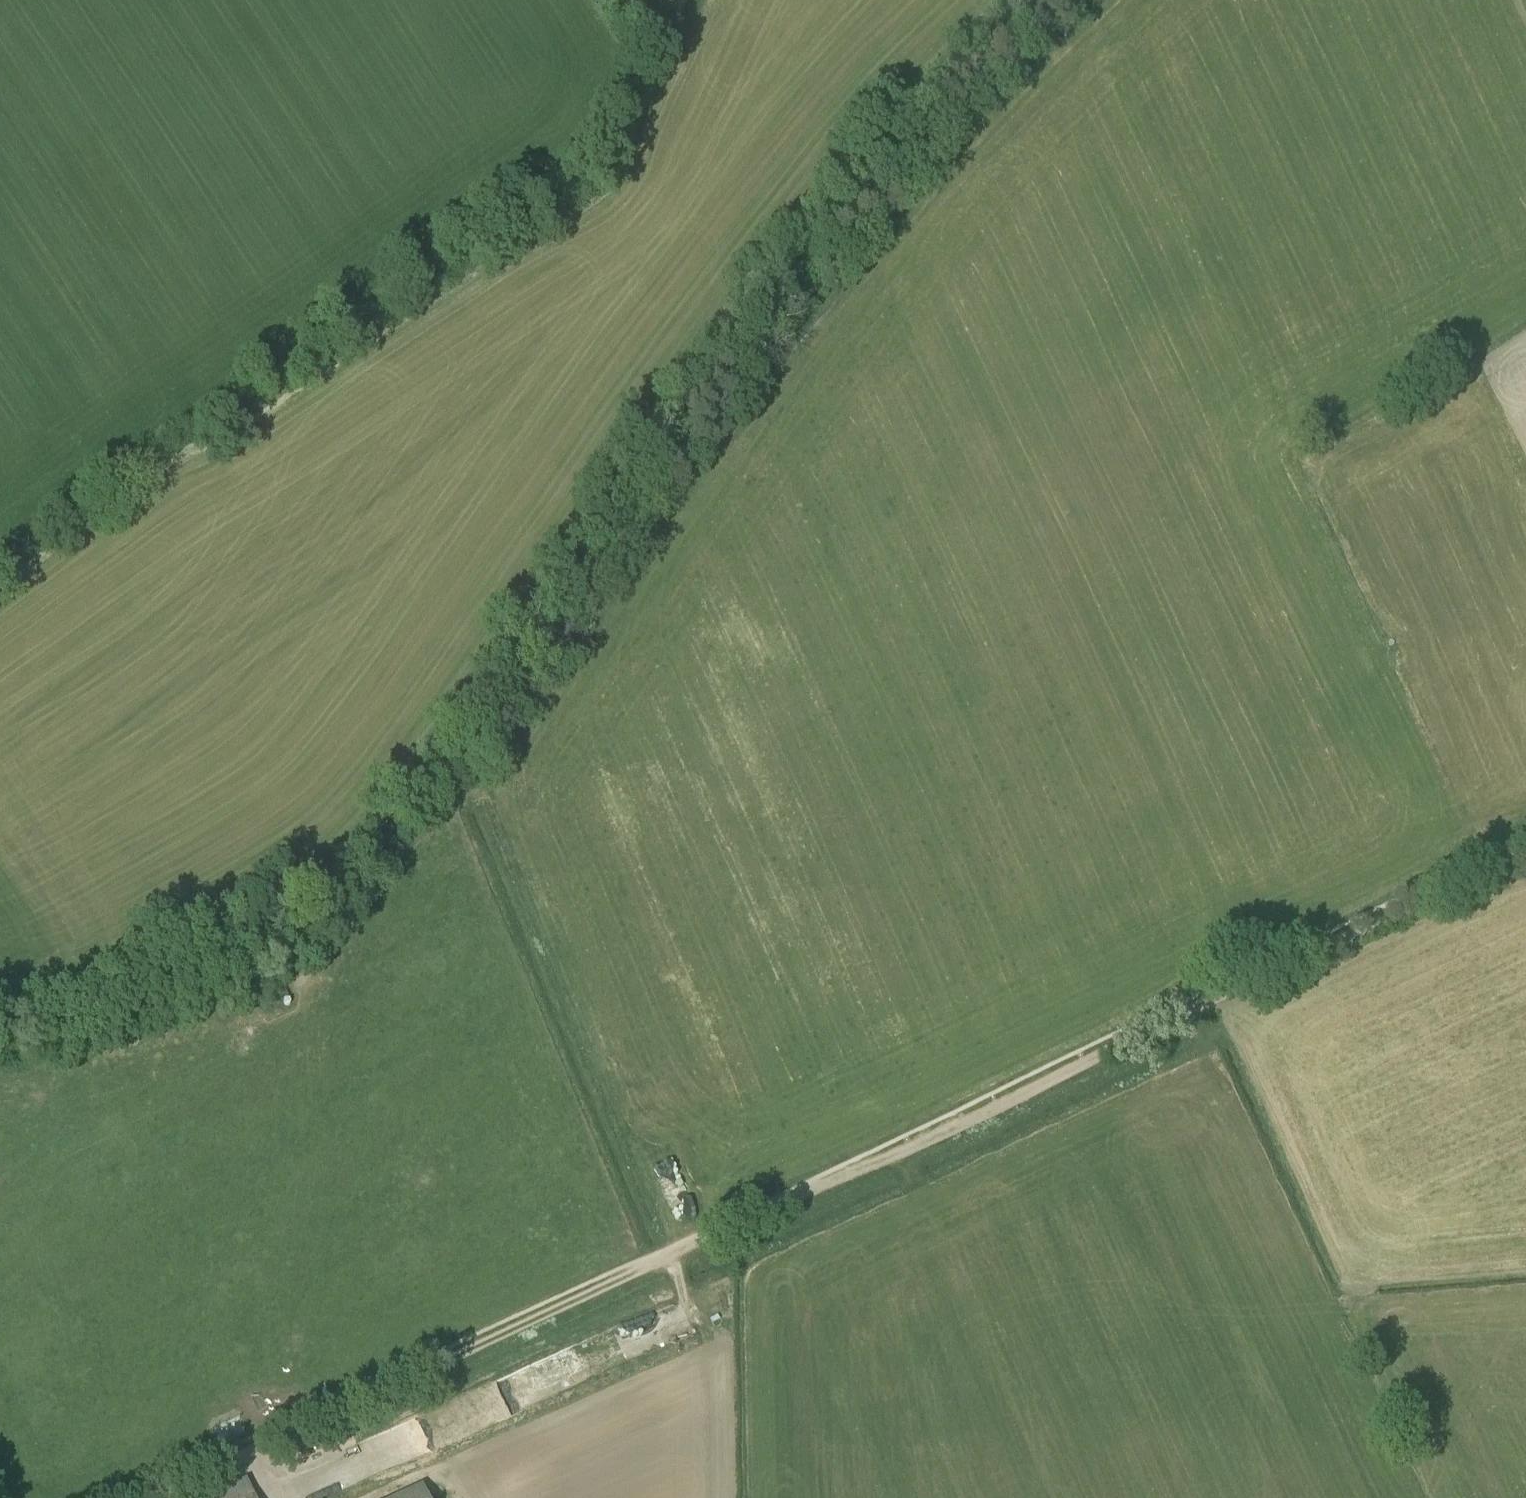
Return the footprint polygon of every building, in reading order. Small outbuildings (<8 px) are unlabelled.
[(659,1171),(678,1212),(695,1204),(676,1163),(659,1171)] [(421,1486),(395,1497),(427,1497),(421,1486)]
